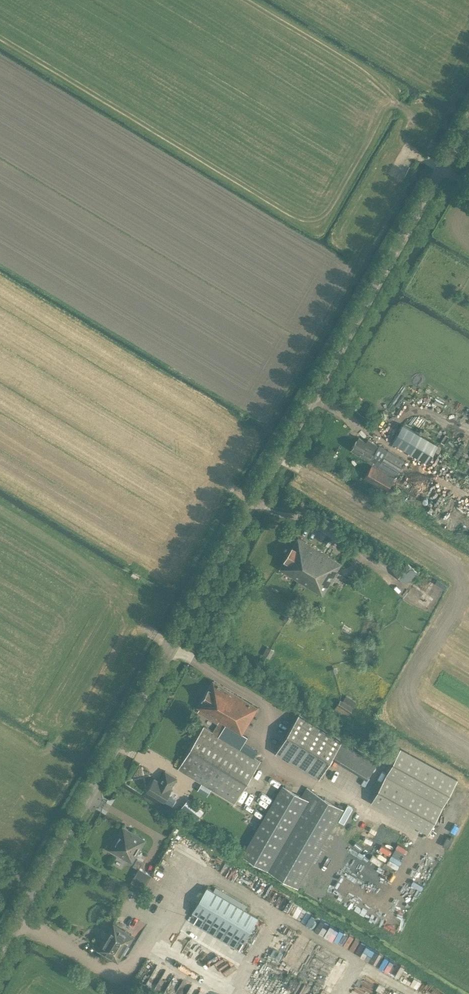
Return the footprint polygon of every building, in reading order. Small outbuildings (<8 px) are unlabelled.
[(420,457),(427,444),(428,443),(401,427),(393,442),(420,457)] [(367,440),(359,436),(358,438),(351,449),(369,460),(370,461),(373,463),(364,477),(387,490),(405,459),(381,444),(379,443),(368,438),(367,440)] [(324,594),(343,562),(299,536),(280,568),(324,594)] [(243,733),(259,706),(214,679),(197,706),(220,719),(213,731),(205,725),(179,768),(235,803),(261,760),(242,748),(249,736),(243,733)] [(300,713),(277,751),(320,778),(333,756),(343,739),(300,713)] [(454,778),(401,750),(372,802),(426,831),(454,778)] [(168,802),(182,778),(169,770),(163,781),(158,778),(150,791),(168,802)] [(302,797),(282,786),(244,853),(298,885),(343,809),(307,789),(302,797)] [(189,798),(182,807),(197,819),(204,810),(189,798)] [(132,863),(133,862),(146,838),(123,825),(109,849),(132,863)] [(145,887),(153,872),(141,865),(132,879),(145,887)] [(244,941),(259,916),(208,886),(193,911),(244,941)] [(114,921),(98,948),(119,960),(125,951),(126,952),(131,944),(130,943),(135,933),(114,921)]
